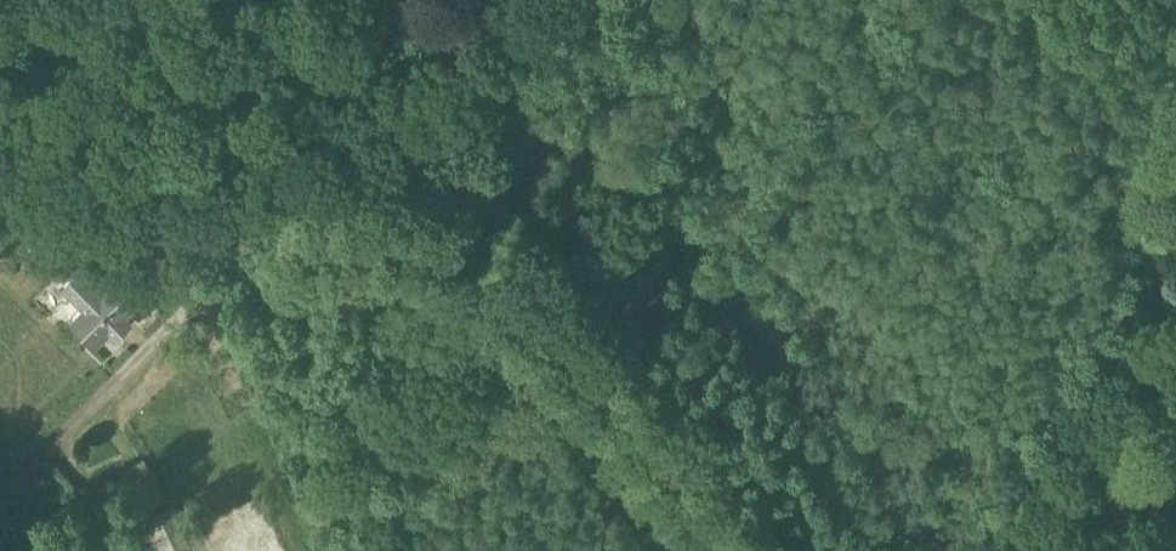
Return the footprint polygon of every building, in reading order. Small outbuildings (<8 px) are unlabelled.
[(139,299),(116,276),(112,280),(94,263),(86,271),(83,268),(66,284),(86,305),(75,316),(98,340),(110,327),(115,333),(131,318),(125,313),(139,299)] [(162,545),(189,534),(176,505),(149,517),(162,545)]
